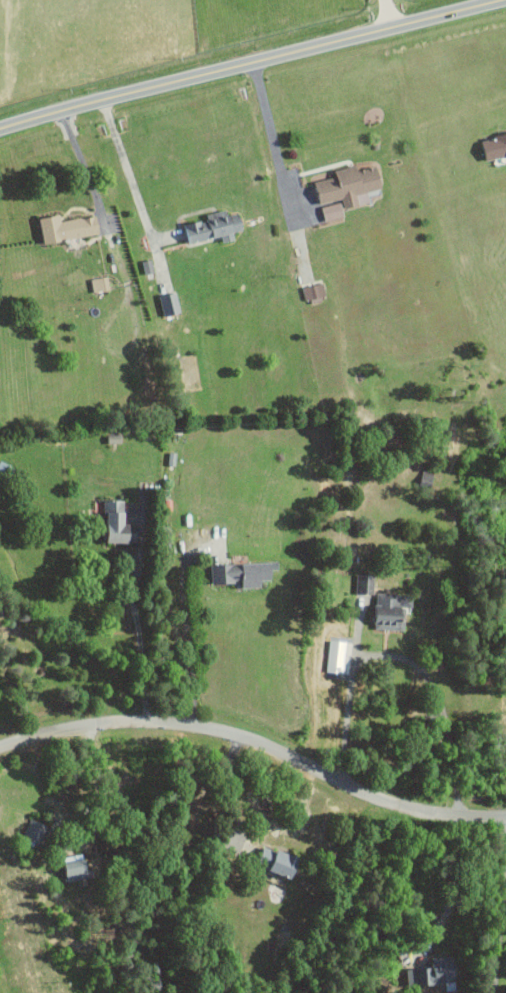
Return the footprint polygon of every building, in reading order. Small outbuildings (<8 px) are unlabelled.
[(483,140),(487,160),(505,157),(505,135),(483,140)] [(316,181),(321,203),(343,198),(345,208),(371,202),(369,191),(383,187),(378,165),(359,169),(358,164),(336,168),(337,176),(316,181)] [(326,220),(345,217),(342,202),(323,205),(326,220)] [(184,223),(188,242),(222,235),(224,242),(235,239),(234,232),(244,229),(241,211),(228,214),(227,209),(206,214),(207,219),(184,223)] [(100,232),(97,214),(62,221),(60,213),(40,217),(45,243),(100,232)] [(110,288),(108,275),(91,278),(94,292),(110,288)] [(304,286),(306,298),(326,296),(325,283),(304,286)] [(159,296),(164,316),(181,312),(176,291),(159,296)] [(126,500),(107,499),(106,541),(138,542),(138,526),(125,526),(126,500)] [(262,587),(262,580),(273,580),(272,562),(211,564),(212,583),(243,582),(243,588),(262,587)] [(374,594),(375,574),(357,574),(357,593),(374,594)] [(376,629),(406,630),(407,606),(412,606),(413,595),(377,594),(376,629)] [(48,826),(31,817),(22,836),(39,844),(48,826)] [(301,856),(265,845),(259,866),(295,877),(301,856)] [(90,878),(85,853),(64,857),(68,881),(90,878)] [(447,984),(447,991),(457,990),(455,955),(432,957),(433,968),(419,968),(420,986),(447,984)]
